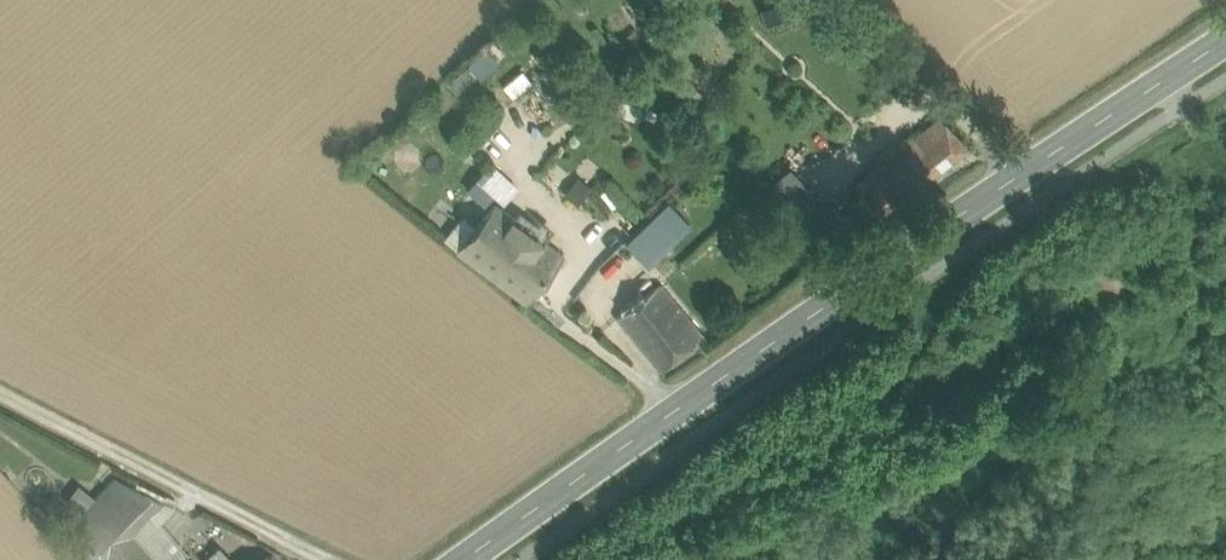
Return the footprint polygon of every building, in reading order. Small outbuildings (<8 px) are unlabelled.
[(652,97),(630,95),(626,128),(648,130),(652,97)] [(899,151),(895,146),(880,158),(883,163),(857,184),(880,212),(962,147),(939,118),(899,151)] [(499,204),(518,183),(492,160),(474,180),(499,204)] [(792,166),(771,186),(809,228),(800,236),(814,250),(844,223),(792,166)] [(576,175),(566,191),(578,199),(589,184),(576,175)] [(564,256),(496,204),(458,250),(526,301),(564,256)] [(467,218),(449,240),(459,248),(477,226),(467,218)] [(701,334),(662,282),(618,317),(660,367),(701,334)] [(127,484),(109,488),(75,524),(87,535),(86,536),(90,541),(107,559),(130,536),(164,502),(127,484)] [(152,559),(191,559),(159,524),(177,508),(164,502),(130,536),(152,559)] [(130,536),(107,559),(108,559),(152,559),(130,536)] [(90,541),(77,552),(84,559),(107,559),(90,541)] [(220,549),(206,559),(207,559),(229,559),(220,549)]
